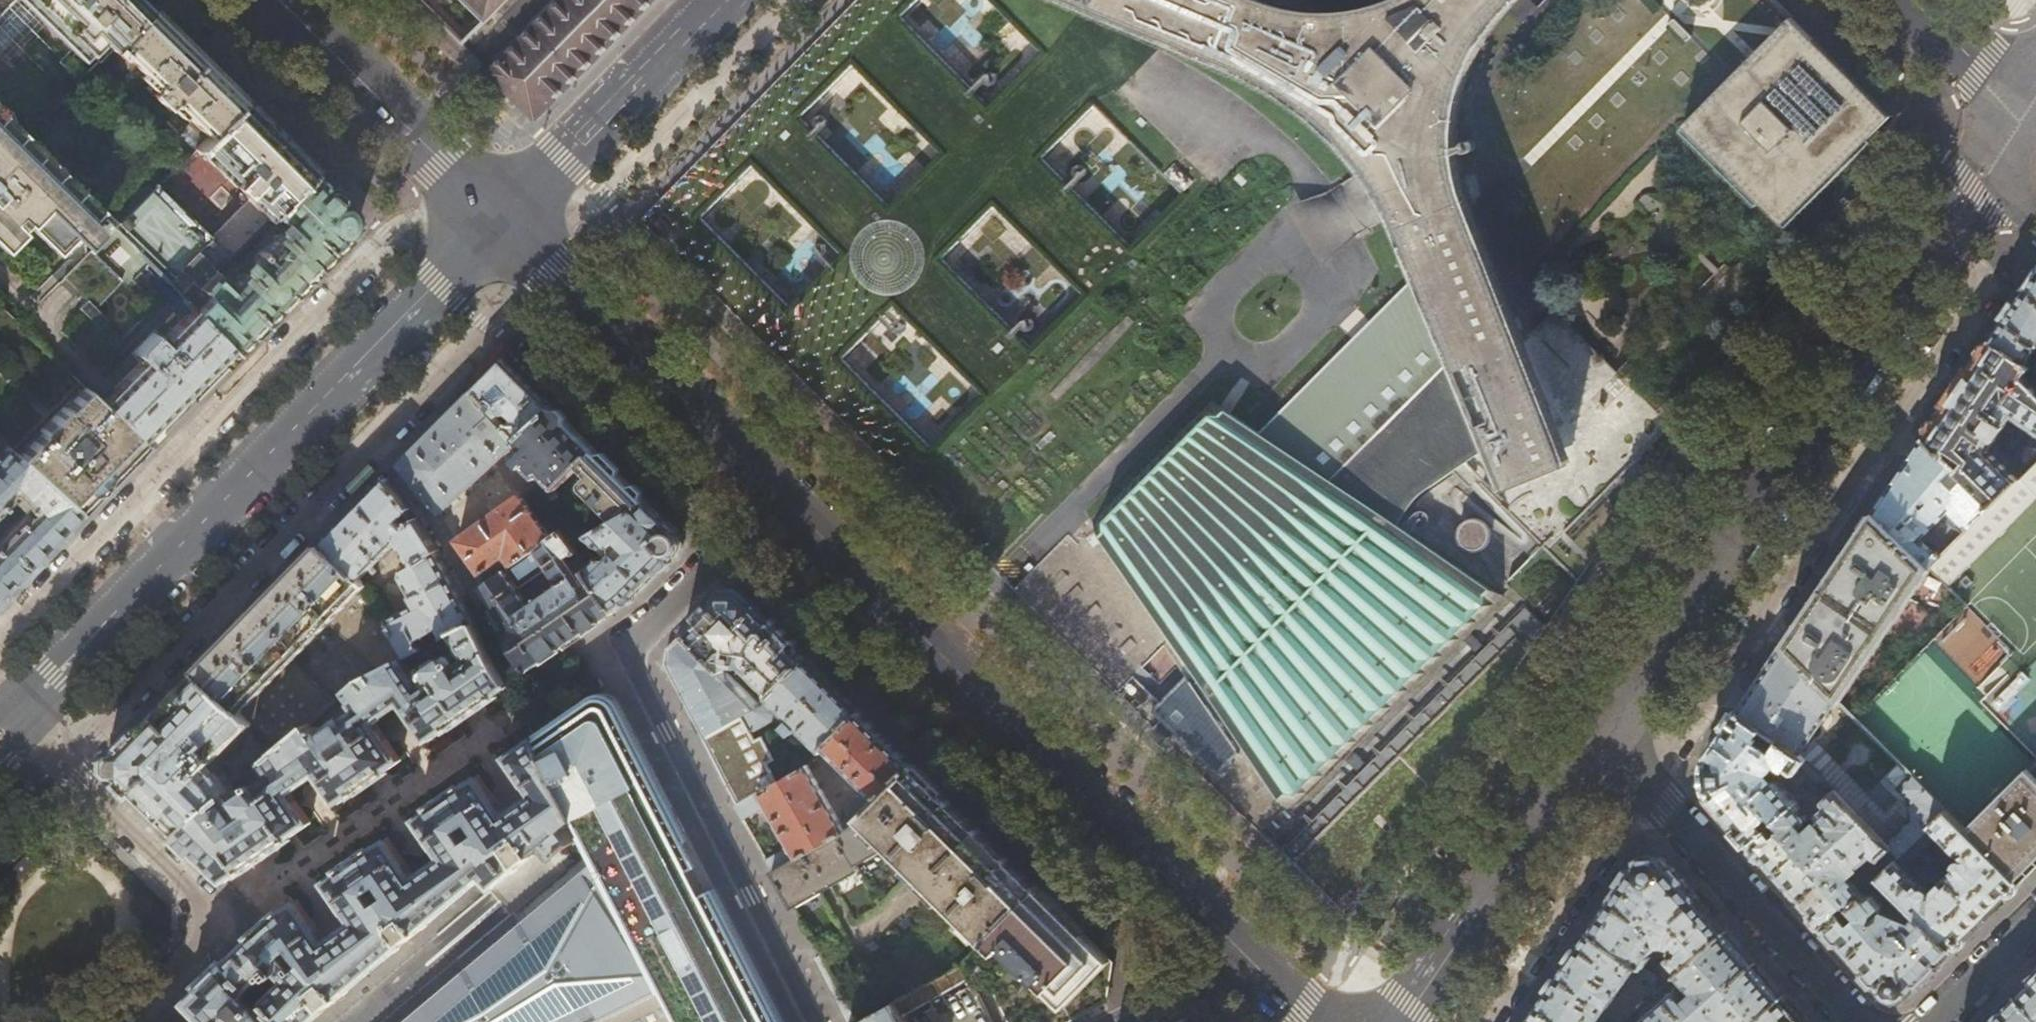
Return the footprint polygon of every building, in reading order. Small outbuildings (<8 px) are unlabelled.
[(3,13),(16,0),(0,0),(0,10),(3,13)] [(150,10),(139,0),(25,0),(85,60),(92,54),(100,61),(111,49),(116,43),(150,10)] [(463,45),(483,24),(507,0),(418,0),(463,45)] [(537,118),(654,0),(562,0),(491,72),(537,118)] [(910,18),(945,52),(966,29),(962,25),(985,0),(928,0),(910,18)] [(1455,356),(1491,445),(1509,488),(1569,466),(1463,205),(1457,188),(1453,172),(1450,155),(1449,136),(1450,119),(1453,101),(1457,84),(1463,69),(1470,53),(1480,37),(1491,21),(1504,7),(1511,0),(1394,0),(1391,1),(1377,6),(1366,9),(1362,10),(1345,13),(1326,14),(1317,14),(1309,13),(1292,11),(1277,7),(1264,3),(1257,0),(1081,0),(1172,38),(1219,57),(1253,72),(1281,88),(1308,108),(1336,132),(1347,143),(1362,163),(1377,183),(1388,200),(1396,215),(1404,232),(1423,276),(1455,356)] [(1309,13),(1317,14),(1326,14),(1345,13),(1362,10),(1366,9),(1364,0),(1310,0),(1309,13)] [(209,136),(244,103),(199,59),(150,10),(116,43),(111,49),(118,55),(122,52),(151,81),(146,86),(164,104),(170,98),(209,136)] [(1680,130),(1780,228),(1893,114),(1867,89),(1800,23),(1793,16),(1680,130)] [(273,213),(314,172),(302,161),(244,103),(209,136),(198,147),(249,199),(213,236),(231,253),(273,213)] [(1101,105),(1049,154),(1098,206),(1128,178),(1110,159),(1132,138),(1101,105)] [(2,251),(22,231),(19,228),(24,223),(55,254),(75,234),(82,240),(89,241),(94,236),(94,229),(88,221),(99,210),(12,125),(6,111),(0,110),(0,249),(2,251)] [(334,192),(314,172),(273,213),(284,224),(283,229),(262,250),(260,251),(259,249),(256,252),(257,254),(253,259),(253,264),(231,285),(216,270),(201,285),(210,294),(196,308),(229,344),(236,351),(268,318),(329,255),(352,232),(356,221),(353,212),(334,192)] [(998,206),(949,257),(991,296),(1002,284),(1013,294),(1024,282),(1010,269),(1036,242),(998,206)] [(1991,339),(2027,362),(2032,367),(2035,371),(2035,362),(2031,357),(2035,350),(2035,271),(2025,288),(2025,290),(2016,304),(2015,303),(2005,317),(2006,318),(1991,339)] [(1331,478),(1455,356),(1423,276),(1266,434),(1331,478)] [(156,336),(153,333),(132,353),(135,356),(139,354),(143,358),(102,401),(139,437),(152,425),(155,427),(157,426),(160,429),(216,371),(220,366),(215,359),(229,344),(196,308),(193,307),(159,342),(158,343),(154,338),(156,336)] [(2032,367),(2027,362),(1991,339),(1962,383),(1926,436),(1945,455),(1950,449),(1967,460),(1960,470),(1994,504),(2020,478),(1987,446),(1993,437),(1994,438),(2005,422),(2004,422),(2010,412),(2035,430),(2035,386),(2025,376),(2032,367)] [(1331,478),(1396,523),(1426,492),(1451,470),(1491,445),(1455,356),(1331,478)] [(526,434),(553,409),(532,388),(503,359),(488,375),(474,389),(492,408),(500,402),(502,404),(500,409),(503,412),(507,413),(510,412),(514,417),(506,425),(519,439),(526,434)] [(91,394),(84,387),(64,408),(62,406),(40,430),(38,434),(16,456),(78,513),(145,444),(139,437),(102,401),(93,394),(91,394)] [(521,440),(519,439),(506,425),(492,408),(474,389),(459,404),(413,451),(400,464),(403,466),(425,496),(440,512),(441,512),(517,444),(521,440)] [(1287,810),(1341,755),(1349,747),(1459,637),(1466,629),(1501,595),(1396,523),(1331,478),(1266,434),(1215,399),(1092,522),(1199,680),(1212,700),(1287,810)] [(570,426),(553,409),(526,434),(519,439),(521,440),(517,444),(524,452),(519,459),(537,477),(542,474),(556,487),(580,464),(595,450),(570,426)] [(1960,470),(1945,455),(1926,436),(1899,475),(1875,510),(1881,515),(1932,566),(1994,504),(1960,470)] [(0,447),(0,508),(9,499),(21,510),(0,532),(0,593),(22,570),(56,536),(78,513),(16,456),(2,445),(0,447)] [(617,520),(647,502),(622,477),(595,450),(580,464),(590,475),(586,480),(586,491),(617,520)] [(2020,478),(1994,504),(1932,566),(2014,651),(2001,665),(2009,673),(1987,696),(2035,745),(2035,462),(2020,478)] [(385,480),(380,476),(349,507),(354,512),(385,480)] [(400,539),(415,564),(404,571),(402,577),(417,606),(390,623),(410,656),(422,650),(419,641),(440,629),(446,637),(455,634),(475,622),(436,552),(439,549),(405,498),(387,478),(385,480),(354,512),(323,545),(359,580),(369,570),(374,574),(377,571),(373,566),(400,539)] [(488,582),(553,538),(522,496),(458,539),(481,572),(484,585),(488,582)] [(662,518),(647,502),(617,520),(590,537),(598,545),(603,546),(605,545),(614,554),(603,555),(592,566),(589,570),(616,609),(629,601),(678,551),(682,545),(681,537),(677,531),(667,520),(665,521),(662,518)] [(1488,528),(1487,523),(1485,519),(1482,516),(1479,513),(1474,511),(1470,511),(1465,511),(1461,513),(1457,515),(1454,519),(1452,523),(1452,528),(1452,532),(1453,536),(1456,540),(1459,543),(1463,546),(1467,547),(1472,547),(1476,546),(1480,543),(1484,540),(1486,537),(1487,532),(1488,528)] [(1839,704),(1932,566),(1881,515),(1858,549),(1816,611),(1787,653),(1836,701),(1839,704)] [(574,546),(582,541),(572,525),(564,531),(574,546)] [(521,666),(529,669),(616,609),(589,570),(586,567),(578,572),(569,559),(578,553),(574,546),(564,531),(553,538),(488,582),(484,585),(497,604),(492,609),(521,666)] [(359,580),(323,545),(296,573),(267,602),(218,652),(200,670),(208,678),(216,686),(252,724),(279,749),(309,727),(312,724),(318,718),(277,677),(328,624),(330,624),(379,673),(405,659),(410,656),(390,623),(370,592),(359,580)] [(724,590),(684,630),(725,669),(730,664),(741,664),(741,672),(768,698),(808,658),(807,658),(808,657),(784,634),(739,591),(724,590)] [(1484,647),(1466,629),(1459,637),(1477,654),(1367,765),(1349,747),(1341,755),(1359,772),(1279,853),(1347,920),(1377,876),(1451,769),(1523,663),(1547,628),(1524,607),(1484,647)] [(321,731),(319,727),(318,727),(315,729),(312,724),(309,727),(249,778),(255,788),(254,790),(246,780),(242,783),(249,793),(244,797),(242,794),(236,798),(238,801),(232,806),(224,797),(222,800),(227,808),(226,809),(224,811),(218,803),(179,835),(203,859),(225,881),(310,822),(290,792),(291,790),(318,773),(339,802),(400,759),(374,722),(376,719),(403,701),(429,739),(508,684),(476,622),(475,622),(455,634),(469,654),(468,656),(458,662),(455,659),(451,662),(449,661),(432,673),(435,678),(425,686),(405,659),(379,673),(349,695),(357,709),(322,736),(319,734),(321,731)] [(725,669),(684,630),(667,649),(665,664),(704,739),(751,710),(723,682),(724,669),(725,669)] [(1799,756),(1836,701),(1787,653),(1782,647),(1760,680),(1738,712),(1799,756)] [(834,685),(808,658),(768,698),(762,703),(751,710),(704,739),(738,805),(778,781),(767,762),(775,758),(762,735),(756,738),(751,729),(754,729),(773,719),(772,713),(769,709),(774,703),(798,727),(794,731),(801,738),(806,734),(822,750),(825,746),(861,711),(834,685)] [(218,803),(222,800),(224,797),(233,789),(225,773),(215,763),(252,724),(216,686),(211,691),(203,683),(208,678),(200,670),(152,720),(112,761),(112,769),(121,778),(141,798),(179,835),(218,803)] [(1212,700),(1199,680),(1192,687),(1185,676),(1151,711),(1160,720),(1166,727),(1174,735),(1216,777),(1239,755),(1206,706),(1212,700)] [(1987,696),(1982,701),(2035,754),(2035,745),(1987,696)] [(592,698),(535,736),(585,832),(599,859),(665,988),(683,1021),(781,1021),(740,940),(734,937),(731,937),(722,920),(715,906),(716,903),(718,898),(619,707),(615,700),(608,697),(601,697),(592,698)] [(889,739),(861,711),(825,746),(835,757),(830,762),(840,772),(846,767),(872,793),(879,800),(914,764),(889,739)] [(1823,780),(1799,756),(1738,712),(1719,739),(1707,758),(1709,798),(1728,818),(1750,844),(1766,830),(1761,824),(1771,815),(1776,821),(1797,803),(1776,779),(1772,779),(1766,785),(1758,775),(1758,770),(1766,765),(1770,760),(1790,774),(1793,775),(1795,774),(1798,773),(1799,771),(1815,787),(1823,780)] [(415,876),(388,836),(326,880),(354,919),(325,938),(299,901),(284,910),(251,938),(213,976),(186,1002),(206,1021),(310,1021),(351,987),(395,950),(437,915),(483,875),(491,887),(536,852),(531,846),(543,836),(558,854),(576,840),(585,832),(535,736),(507,755),(534,795),(506,814),(478,775),(415,818),(442,856),(415,876)] [(1966,831),(2020,883),(2035,868),(2035,760),(1966,831)] [(854,824),(879,800),(872,793),(867,799),(856,794),(843,804),(846,816),(840,820),(807,764),(778,781),(738,805),(736,806),(743,818),(766,804),(789,845),(766,858),(774,871),(854,824)] [(945,795),(914,764),(879,800),(854,824),(774,871),(795,908),(858,871),(857,866),(889,848),(918,877),(975,825),(945,795)] [(1899,810),(1874,833),(1899,857),(1946,810),(1910,775),(1897,789),(1909,801),(1908,821),(1899,810)] [(1797,803),(1776,821),(1775,822),(1780,827),(1780,830),(1773,836),(1767,829),(1766,830),(1750,844),(1769,866),(1788,887),(1863,821),(1833,790),(1823,799),(1822,803),(1827,809),(1820,815),(1818,818),(1818,821),(1818,824),(1821,828),(1822,829),(1811,838),(1809,837),(1805,837),(1805,832),(1801,827),(1807,822),(1808,818),(1806,813),(1797,803)] [(1893,864),(1885,871),(1880,876),(1882,879),(1892,888),(1918,914),(1954,950),(1991,912),(2020,883),(1966,831),(1946,810),(1899,857),(1893,864)] [(1874,833),(1863,821),(1788,887),(1807,909),(1826,929),(1866,893),(1854,880),(1852,878),(1850,878),(1848,878),(1847,879),(1842,873),(1836,873),(1837,870),(1837,866),(1844,866),(1853,859),(1860,866),(1873,854),(1882,858),(1885,855),(1893,864),(1899,857),(1874,833)] [(975,825),(918,877),(985,942),(1039,888),(989,838),(975,825)] [(543,847),(536,852),(491,887),(501,899),(513,913),(568,867),(577,878),(595,863),(576,840),(558,854),(552,859),(543,847)] [(45,854),(36,846),(6,877),(14,886),(45,854)] [(1619,887),(1590,930),(1642,966),(1649,955),(1647,952),(1648,951),(1651,948),(1656,945),(1661,944),(1666,944),(1670,946),(1668,950),(1672,956),(1670,957),(1669,957),(1667,959),(1679,973),(1727,931),(1696,895),(1662,857),(1638,859),(1619,887)] [(599,859),(595,863),(577,878),(555,896),(470,967),(421,1008),(404,1021),(595,1021),(665,988),(599,859)] [(1875,885),(1882,879),(1880,876),(1885,871),(1882,868),(1869,879),(1875,885)] [(1882,879),(1875,885),(1884,895),(1892,888),(1882,879)] [(1039,888),(985,942),(963,963),(970,977),(975,988),(991,981),(1010,1021),(1066,1021),(1107,1001),(1110,982),(1113,962),(1093,942),(1039,888)] [(1866,893),(1826,929),(1856,964),(1884,996),(1907,997),(1954,950),(1918,914),(1900,933),(1884,916),(1885,905),(1875,893),(1867,892),(1866,893)] [(1642,966),(1590,930),(1565,966),(1539,1005),(1563,1021),(1597,1021),(1632,971),(1651,984),(1658,978),(1642,966)] [(1727,931),(1679,973),(1676,976),(1684,986),(1677,992),(1673,991),(1640,1021),(1684,1021),(1700,1008),(1705,1007),(1755,963),(1738,944),(1727,931)] [(861,1021),(822,954),(815,958),(848,1021),(858,1021),(861,1021)] [(970,977),(963,963),(962,966),(861,1021),(858,1021),(906,1021),(903,1015),(970,977)] [(1755,963),(1705,1007),(1700,1008),(1684,1021),(1753,1021),(1784,996),(1769,979),(1755,963)] [(2016,994),(2035,1014),(2035,975),(2016,994)] [(595,1021),(683,1021),(665,988),(595,1021)] [(2016,994),(1989,1021),(2035,1021),(2035,1014),(2016,994)] [(1784,996),(1753,1021),(1807,1021),(1803,1017),(1784,996)] [(1539,1005),(1527,1021),(1563,1021),(1539,1005)]
